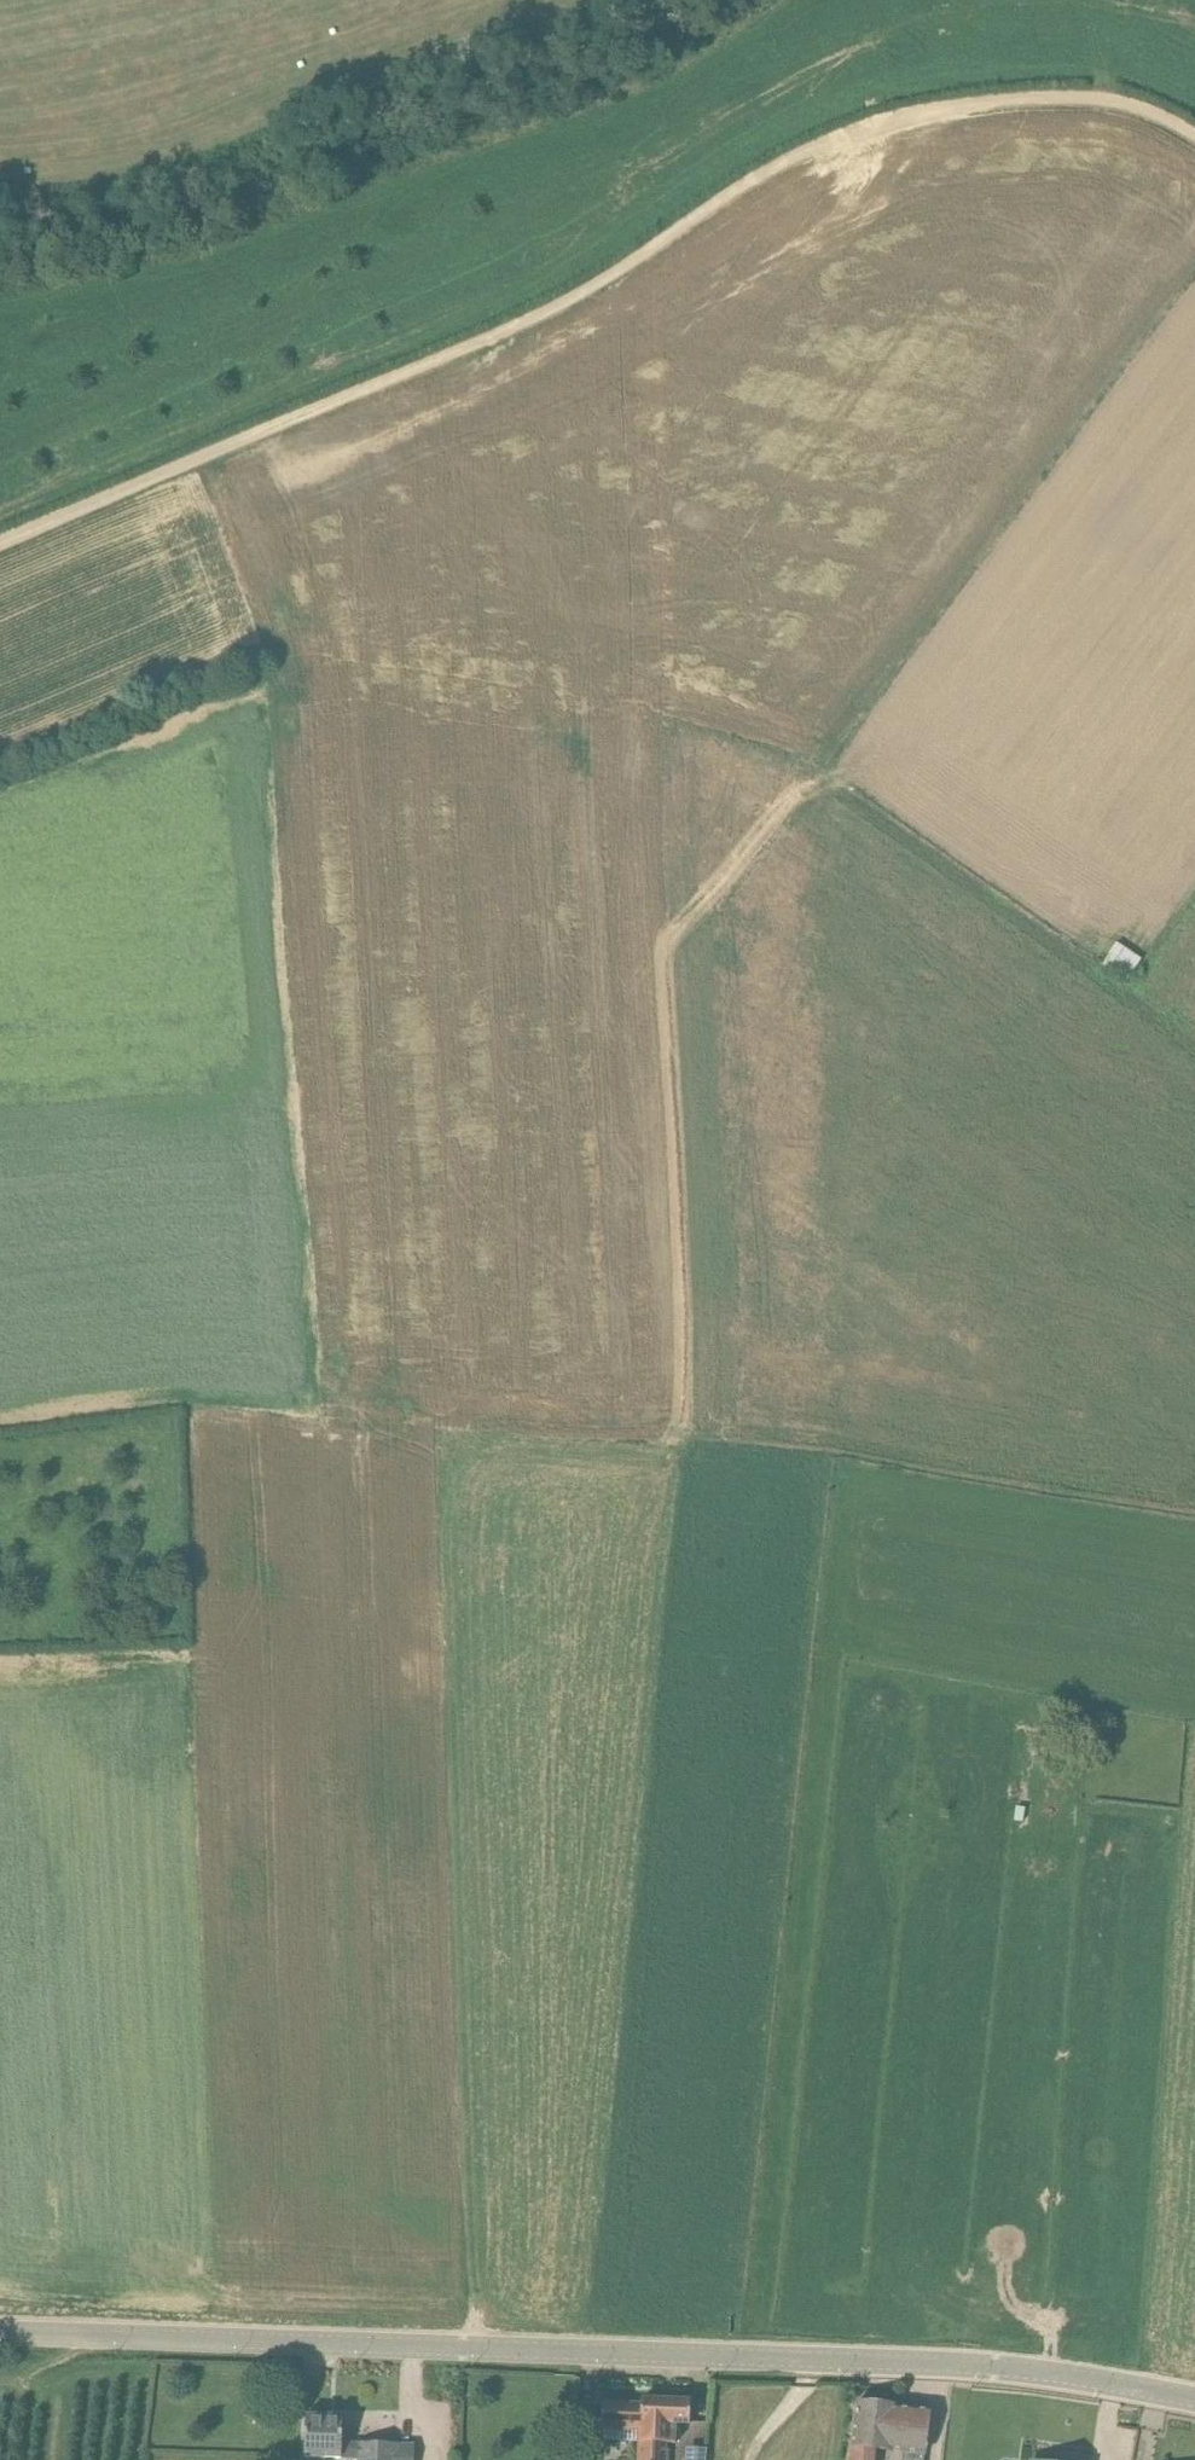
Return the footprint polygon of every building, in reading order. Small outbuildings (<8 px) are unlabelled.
[(1120,940),(1106,959),(1131,976),(1144,958),(1120,940)] [(640,2424),(639,2424),(638,2459),(666,2459),(667,2444),(670,2444),(671,2431),(678,2431),(678,2425),(689,2426),(690,2403),(641,2401),(640,2424)] [(858,2403),(852,2459),(924,2459),(924,2456),(930,2411),(897,2408),(897,2407),(858,2403)] [(414,2445),(396,2445),(396,2444),(361,2443),(361,2444),(342,2443),(343,2417),(306,2415),(304,2459),(341,2459),(414,2459),(414,2445)]
